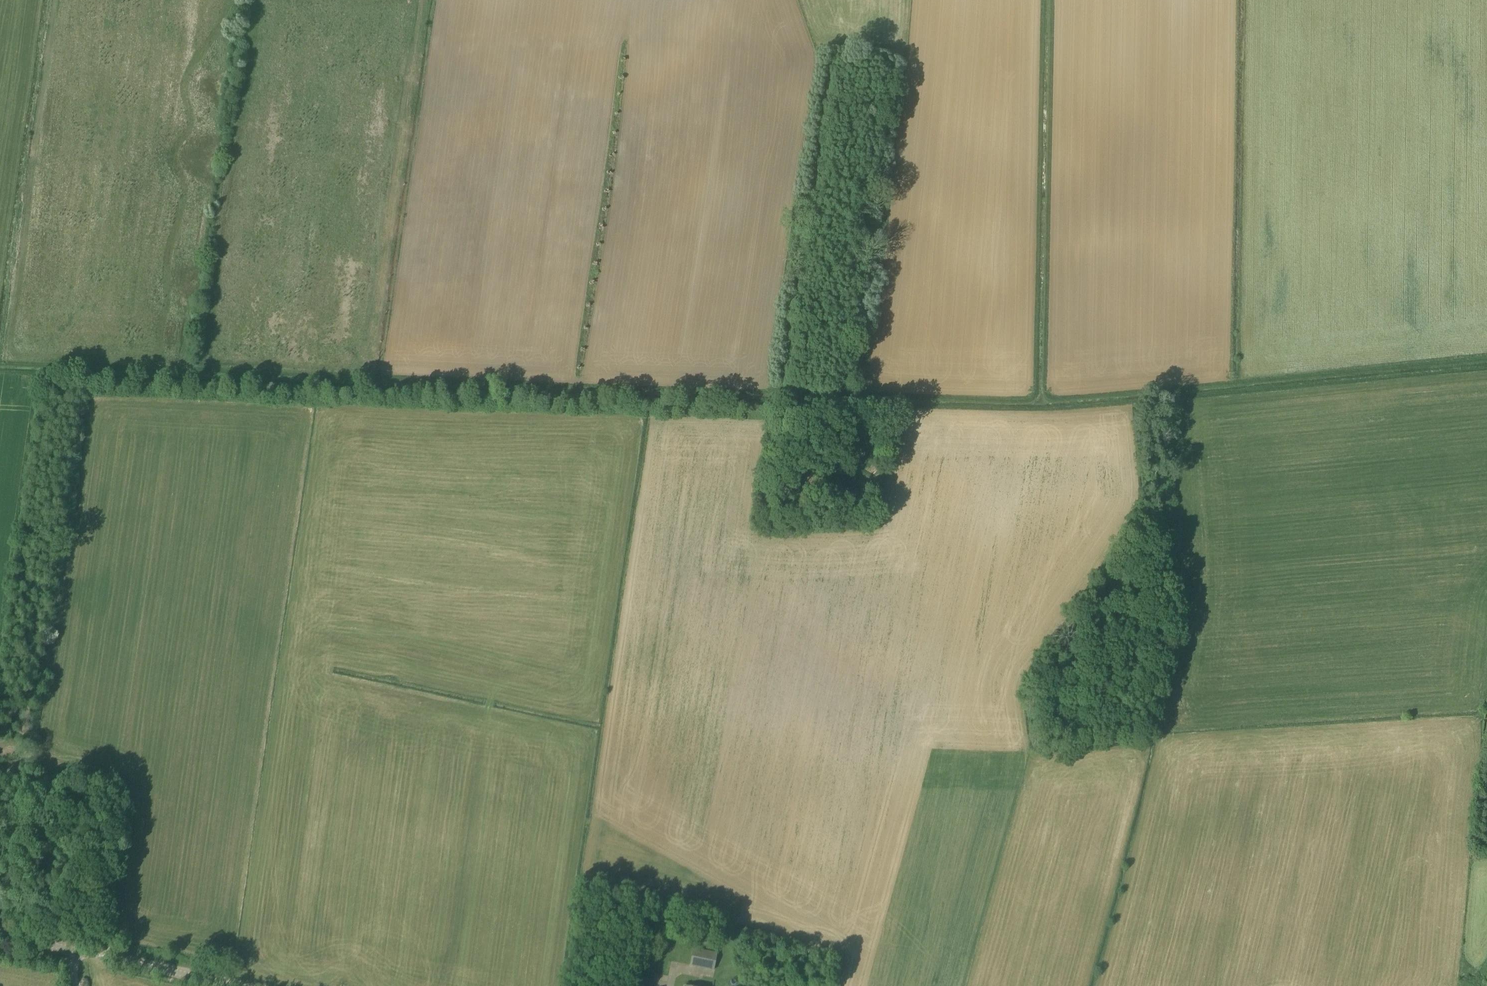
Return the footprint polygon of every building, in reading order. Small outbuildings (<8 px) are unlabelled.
[(7,704),(8,694),(2,693),(0,702),(7,704)] [(717,953),(693,949),(689,966),(713,971),(717,953)] [(629,985),(644,985),(646,979),(631,976),(629,985)]
